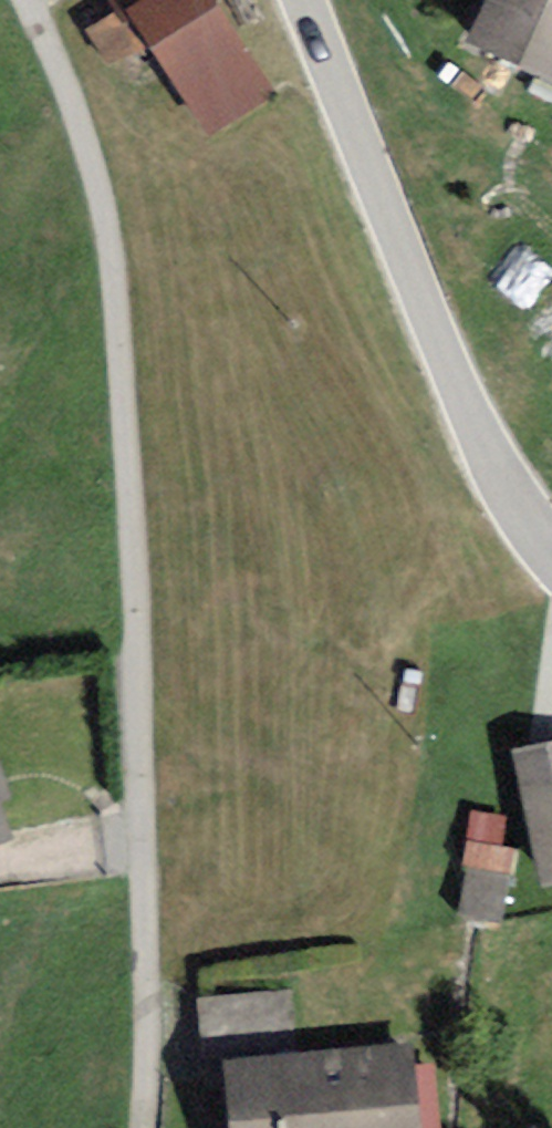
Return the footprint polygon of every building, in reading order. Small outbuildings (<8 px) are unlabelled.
[(117,11),(124,6),(126,10),(141,0),(111,0),(117,11)] [(126,10),(149,46),(207,137),(275,93),(215,0),(141,0),(126,10)] [(465,41),(551,85),(551,0),(486,0),(465,41)] [(113,68),(149,46),(126,10),(124,6),(117,11),(86,30),(113,68)] [(514,749),(541,886),(551,884),(551,741),(514,749)] [(15,840),(0,796),(0,844),(15,840)] [(506,816),(471,809),(460,867),(467,868),(458,917),(501,925),(515,850),(500,847),(506,816)] [(197,998),(202,1062),(225,1060),(293,1054),(288,991),(197,998)] [(225,1060),(231,1127),(420,1127),(413,1067),(410,1040),(293,1054),(225,1060)] [(413,1067),(420,1127),(442,1127),(435,1064),(413,1067)]
